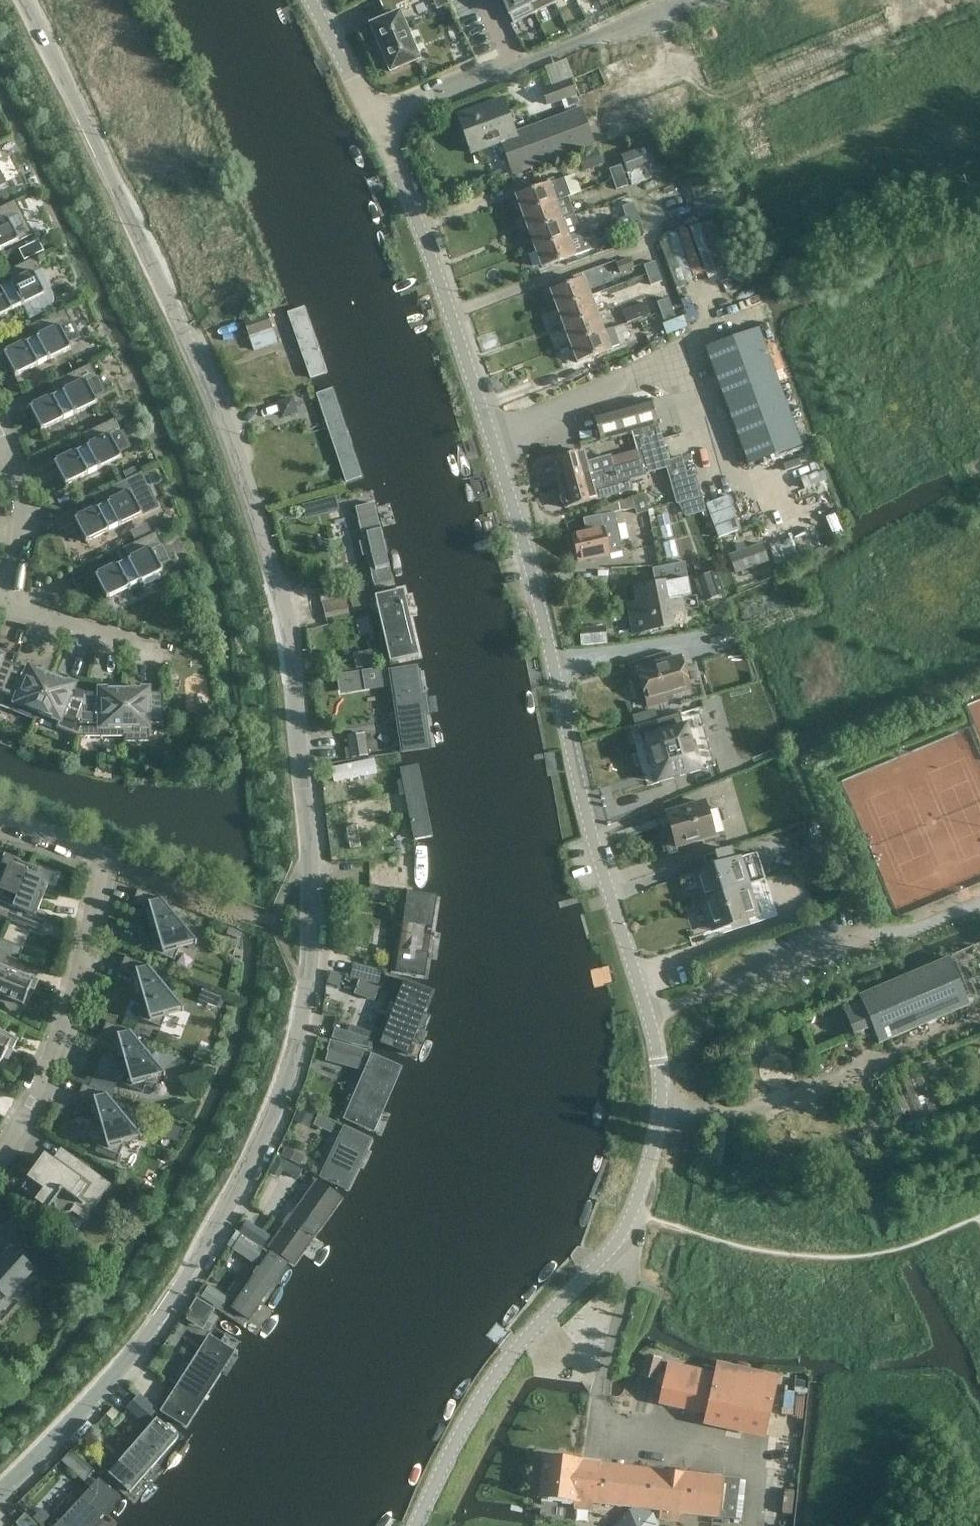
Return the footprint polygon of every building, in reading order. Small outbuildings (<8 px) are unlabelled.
[(372,25),(371,26),(391,72),(419,59),(399,13),(398,13),(395,7),(410,0),(379,0),(385,11),(386,11),(389,18),(372,25)] [(434,8),(450,2),(449,0),(431,0),(434,8)] [(513,24),(535,13),(528,0),(502,0),(513,24)] [(535,13),(556,3),(555,0),(554,0),(528,0),(535,13)] [(547,64),(553,84),(575,77),(568,57),(547,64)] [(544,91),(549,105),(576,95),(571,81),(544,91)] [(517,136),(502,141),(513,174),(593,145),(594,147),(696,109),(687,83),(586,120),(581,109),(516,133),(517,136)] [(517,136),(516,133),(504,99),(458,115),(471,152),(502,141),(517,136)] [(648,144),(621,154),(628,173),(654,163),(648,144)] [(597,148),(577,156),(584,172),(603,164),(597,148)] [(625,176),(621,166),(609,170),(613,180),(625,176)] [(522,213),(566,197),(579,192),(573,174),(516,195),(522,213)] [(707,177),(689,183),(695,199),(713,193),(707,177)] [(566,197),(522,213),(529,231),(573,215),(566,197)] [(19,242),(16,235),(27,230),(14,202),(0,208),(0,251),(19,242)] [(623,206),(630,227),(641,222),(634,202),(623,206)] [(529,231),(535,249),(579,233),(573,215),(529,231)] [(586,251),(579,233),(535,249),(542,267),(586,251)] [(45,295),(34,273),(42,270),(36,257),(5,272),(11,283),(0,288),(0,317),(45,295)] [(631,257),(616,263),(620,273),(635,268),(631,257)] [(659,271),(655,261),(643,266),(647,276),(659,271)] [(663,281),(659,271),(647,276),(651,285),(663,281)] [(550,289),(557,307),(589,295),(583,277),(550,289)] [(638,280),(623,286),(627,294),(642,288),(638,280)] [(589,295),(557,307),(563,325),(596,314),(607,309),(601,291),(589,295)] [(672,308),(669,298),(658,302),(661,312),(672,308)] [(646,302),(624,309),(628,322),(650,315),(646,302)] [(304,308),(288,314),(311,378),(327,374),(304,308)] [(676,317),(672,308),(661,312),(665,321),(676,317)] [(79,337),(66,310),(31,326),(37,337),(4,353),(15,377),(71,350),(68,343),(79,337)] [(268,312),(244,320),(250,336),(273,328),(268,312)] [(570,344),(603,332),(596,314),(563,325),(570,344)] [(686,315),(663,323),(667,335),(690,326),(686,315)] [(614,327),(603,332),(570,344),(577,362),(621,345),(614,327)] [(801,446),(758,329),(705,349),(749,465),(801,446)] [(63,392),(30,407),(41,431),(97,404),(94,397),(105,392),(92,364),(57,381),(63,392)] [(336,388),(318,394),(349,483),(366,477),(336,388)] [(294,399),(280,402),(284,416),(291,414),(296,406),(294,399)] [(635,404),(595,415),(602,440),(633,432),(638,451),(641,461),(644,473),(667,466),(672,465),(671,461),(668,451),(665,452),(650,400),(635,404)] [(87,446),(54,462),(66,486),(121,458),(118,451),(129,446),(115,419),(81,435),(87,446)] [(554,463),(553,466),(554,471),(556,473),(559,483),(641,461),(638,451),(610,458),(610,456),(587,463),(583,451),(553,459),(554,463)] [(672,465),(667,466),(672,484),(689,479),(689,478),(687,479),(681,459),(671,461),(672,465)] [(641,461),(559,483),(562,494),(561,497),(563,502),(565,504),(566,508),(615,494),(612,484),(645,475),(644,473),(641,461)] [(107,503),(75,519),(86,542),(152,510),(143,490),(149,487),(142,473),(102,492),(107,503)] [(697,482),(673,489),(677,502),(701,495),(697,482)] [(728,496),(706,504),(719,537),(741,529),(728,496)] [(327,498),(304,501),(306,514),(328,512),(327,498)] [(367,555),(375,586),(393,581),(374,503),(356,507),(364,541),(360,542),(363,557),(367,555)] [(587,532),(572,535),(578,561),(609,554),(623,551),(620,539),(625,538),(622,524),(617,525),(614,512),(601,515),(600,515),(583,519),(587,532)] [(668,513),(657,516),(660,527),(670,524),(668,513)] [(135,536),(152,530),(149,521),(132,527),(135,536)] [(128,560),(95,576),(107,599),(163,572),(159,565),(170,560),(157,532),(123,549),(128,560)] [(734,572),(768,560),(762,545),(729,556),(734,572)] [(648,602),(629,605),(634,633),(673,626),(670,614),(683,611),(680,597),(691,595),(685,562),(652,568),(655,584),(645,586),(648,602)] [(716,572),(698,578),(706,601),(724,595),(716,572)] [(361,579),(345,584),(348,595),(364,591),(361,579)] [(335,584),(319,588),(322,599),(338,595),(335,584)] [(376,597),(390,662),(408,658),(394,593),(376,597)] [(605,628),(581,630),(582,644),(606,642),(605,628)] [(670,651),(634,661),(636,668),(647,707),(649,706),(665,702),(663,697),(664,697),(690,689),(680,657),(673,659),(670,651)] [(15,666),(2,661),(4,656),(0,655),(0,703),(15,666)] [(52,676),(29,666),(27,671),(15,666),(0,703),(0,706),(34,720),(52,676)] [(390,670),(403,754),(424,751),(418,710),(420,707),(417,689),(414,687),(411,667),(390,670)] [(380,668),(362,671),(365,687),(383,684),(380,668)] [(52,676),(34,720),(74,736),(78,736),(86,694),(74,689),(75,685),(52,676)] [(124,741),(124,689),(99,689),(99,694),(86,694),(78,736),(124,741)] [(124,689),(124,741),(150,741),(149,724),(164,724),(164,694),(149,694),(149,689),(124,689)] [(654,753),(650,755),(652,765),(653,765),(658,782),(715,766),(699,709),(656,721),(660,735),(650,738),(654,753)] [(654,710),(634,716),(636,725),(656,719),(654,710)] [(364,734),(348,736),(352,757),(367,755),(364,734)] [(374,759),(332,768),(335,781),(377,772),(374,759)] [(416,839),(432,836),(418,765),(402,769),(416,839)] [(668,813),(678,847),(716,836),(706,801),(668,813)] [(718,865),(695,872),(703,899),(707,898),(764,879),(760,867),(745,872),(741,858),(732,861),(728,850),(715,854),(718,865)] [(8,919),(29,866),(20,863),(21,860),(5,853),(0,865),(0,867),(2,868),(0,872),(0,916),(8,919)] [(29,866),(8,919),(34,929),(41,912),(38,911),(48,886),(51,887),(56,874),(40,867),(39,870),(29,866)] [(764,879),(707,898),(711,910),(707,911),(713,930),(759,916),(754,898),(769,894),(764,879)] [(171,902),(138,889),(132,903),(151,911),(158,937),(152,952),(174,960),(179,948),(197,944),(169,908),(171,902)] [(398,932),(393,964),(413,966),(423,896),(404,893),(399,924),(397,924),(396,932),(398,932)] [(230,924),(226,933),(238,939),(242,930),(230,924)] [(8,956),(19,960),(23,949),(1,940),(0,942),(0,953),(8,956)] [(145,1004),(139,1019),(161,1028),(166,1015),(184,1011),(156,975),(158,970),(125,956),(119,970),(138,978),(145,1004)] [(860,995),(863,1000),(843,1009),(855,1037),(874,1028),(881,1043),(971,1005),(950,957),(860,995)] [(353,963),(350,978),(378,985),(382,970),(353,963)] [(3,967),(0,965),(0,1002),(4,1003),(4,1005),(6,1007),(8,1010),(11,1011),(17,1011),(19,1010),(21,1009),(24,1006),(30,990),(35,992),(39,981),(3,967)] [(330,972),(327,983),(339,987),(343,976),(330,972)] [(402,976),(378,1042),(395,1049),(420,982),(402,976)] [(357,980),(353,990),(374,998),(378,988),(357,980)] [(210,993),(207,1002),(223,1007),(226,998),(210,993)] [(101,1035),(119,1043),(126,1069),(121,1084),(143,1092),(148,1080),(165,1076),(137,1040),(140,1034),(107,1021),(101,1035)] [(0,1063),(8,1048),(13,1050),(18,1040),(0,1030),(0,1063)] [(333,1037),(330,1048),(366,1058),(369,1046),(333,1037)] [(375,1053),(347,1117),(366,1126),(373,1110),(383,1115),(404,1064),(375,1053)] [(93,1074),(88,1086),(100,1091),(105,1078),(93,1074)] [(77,1098),(96,1106),(103,1132),(97,1147),(119,1155),(124,1143),(142,1138),(114,1103),(116,1097),(100,1091),(88,1086),(83,1084),(77,1098)] [(300,1106),(296,1116),(310,1122),(315,1111),(300,1106)] [(315,1122),(333,1130),(337,1119),(320,1111),(315,1122)] [(166,1119),(161,1129),(171,1133),(167,1143),(176,1146),(184,1127),(166,1119)] [(336,1149),(322,1176),(336,1183),(362,1131),(349,1124),(340,1139),(337,1138),(333,1147),(336,1149)] [(285,1147),(282,1156),(300,1165),(304,1156),(285,1147)] [(49,1208),(53,1203),(54,1204),(55,1209),(62,1214),(70,1213),(71,1211),(84,1221),(111,1184),(77,1160),(69,1171),(61,1165),(60,1167),(45,1156),(22,1188),(49,1208)] [(321,1178),(271,1246),(294,1263),(345,1194),(321,1178)] [(244,1230),(246,1231),(267,1246),(275,1235),(252,1219),(244,1230)] [(267,1246),(246,1231),(235,1247),(256,1262),(267,1246)] [(6,1296),(7,1297),(32,1269),(11,1249),(0,1261),(0,1303),(6,1296)] [(267,1250),(229,1304),(246,1316),(284,1262),(267,1250)] [(209,1285),(201,1297),(213,1305),(214,1306),(221,1311),(229,1299),(209,1285)] [(197,1297),(190,1309),(208,1320),(215,1309),(197,1297)] [(210,1337),(164,1411),(188,1426),(235,1352),(210,1337)] [(662,1358),(645,1354),(640,1376),(657,1380),(662,1358)] [(709,1411),(707,1421),(766,1434),(778,1379),(719,1366),(717,1377),(670,1366),(663,1401),(709,1411)] [(142,1392),(128,1409),(145,1423),(159,1406),(142,1392)] [(155,1422),(115,1468),(128,1480),(169,1434),(155,1422)] [(77,1452),(68,1462),(90,1481),(99,1471),(77,1452)] [(593,1502),(638,1507),(736,1518),(740,1478),(545,1456),(540,1496),(574,1500),(573,1509),(592,1511),(593,1502)] [(52,1525),(76,1525),(111,1488),(98,1476),(52,1525)] [(42,1509),(34,1517),(42,1525),(51,1517),(42,1509)] [(18,1522),(22,1525),(41,1525),(27,1512),(18,1522)] [(650,1516),(631,1514),(621,1525),(654,1525),(650,1516)]
